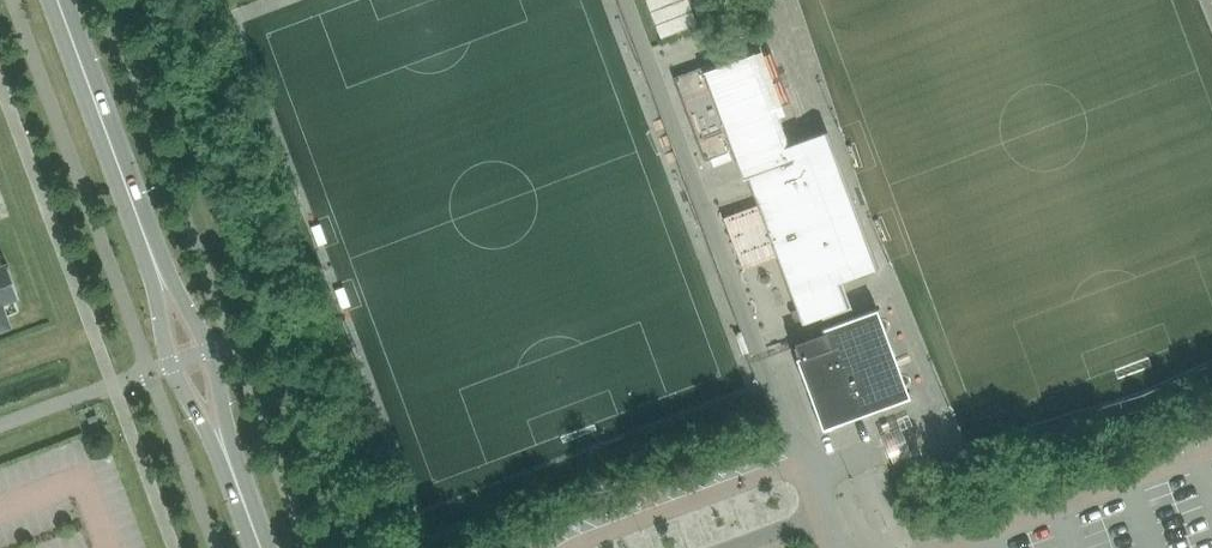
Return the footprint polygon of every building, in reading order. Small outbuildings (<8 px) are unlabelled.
[(659,39),(696,25),(687,0),(644,0),(659,39)] [(700,61),(698,44),(666,48),(668,64),(700,61)] [(672,78),(703,161),(732,150),(743,178),(748,176),(802,320),(844,305),(836,282),(875,267),(824,131),(781,147),(771,120),(784,115),(758,45),(719,60),(721,64),(713,67),(711,63),(672,78)] [(18,295),(6,263),(0,265),(0,301),(18,295)] [(8,324),(0,302),(0,327),(8,324)] [(821,331),(792,342),(797,357),(795,358),(821,428),(908,396),(875,308),(820,329),(821,331)] [(914,522),(917,532),(930,528),(926,518),(914,522)]
